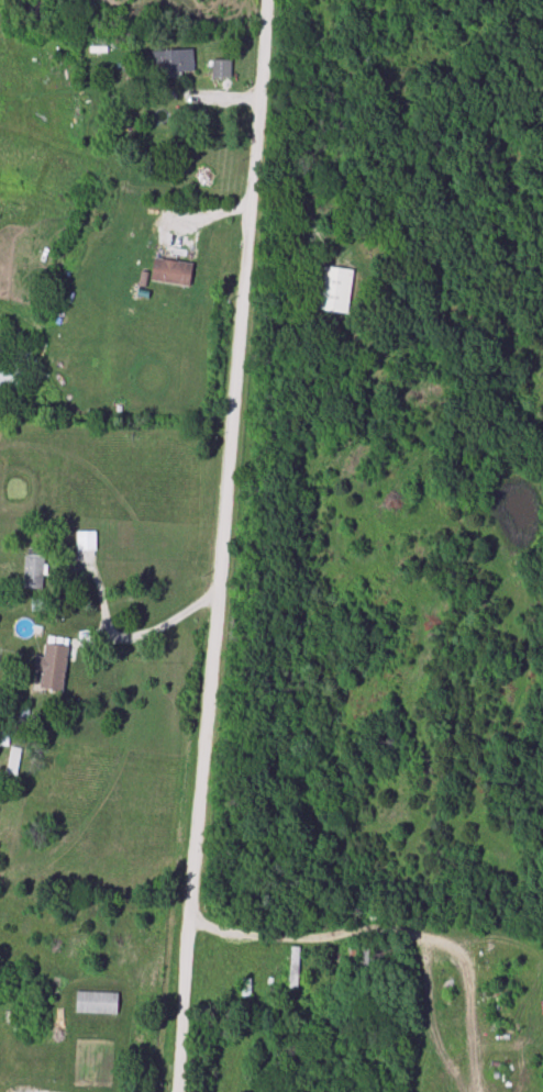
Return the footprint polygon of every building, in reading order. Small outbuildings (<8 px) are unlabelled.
[(152,75),(194,75),(194,51),(152,51),(152,75)] [(212,78),(230,78),(230,61),(212,61),(212,78)] [(189,288),(192,265),(154,259),(150,282),(189,288)] [(348,315),(352,270),(321,268),(317,312),(348,315)] [(32,353),(12,349),(9,364),(0,363),(0,395),(3,395),(1,405),(20,409),(32,353)] [(96,549),(96,532),(76,532),(76,549),(96,549)] [(44,549),(24,549),(24,589),(44,589),(44,549)] [(62,693),(67,648),(45,645),(40,690),(62,693)] [(298,948),(290,948),(290,989),(298,989),(298,948)] [(241,996),(250,996),(250,980),(241,980),(241,996)] [(76,1015),(117,1015),(117,994),(76,994),(76,1015)]
